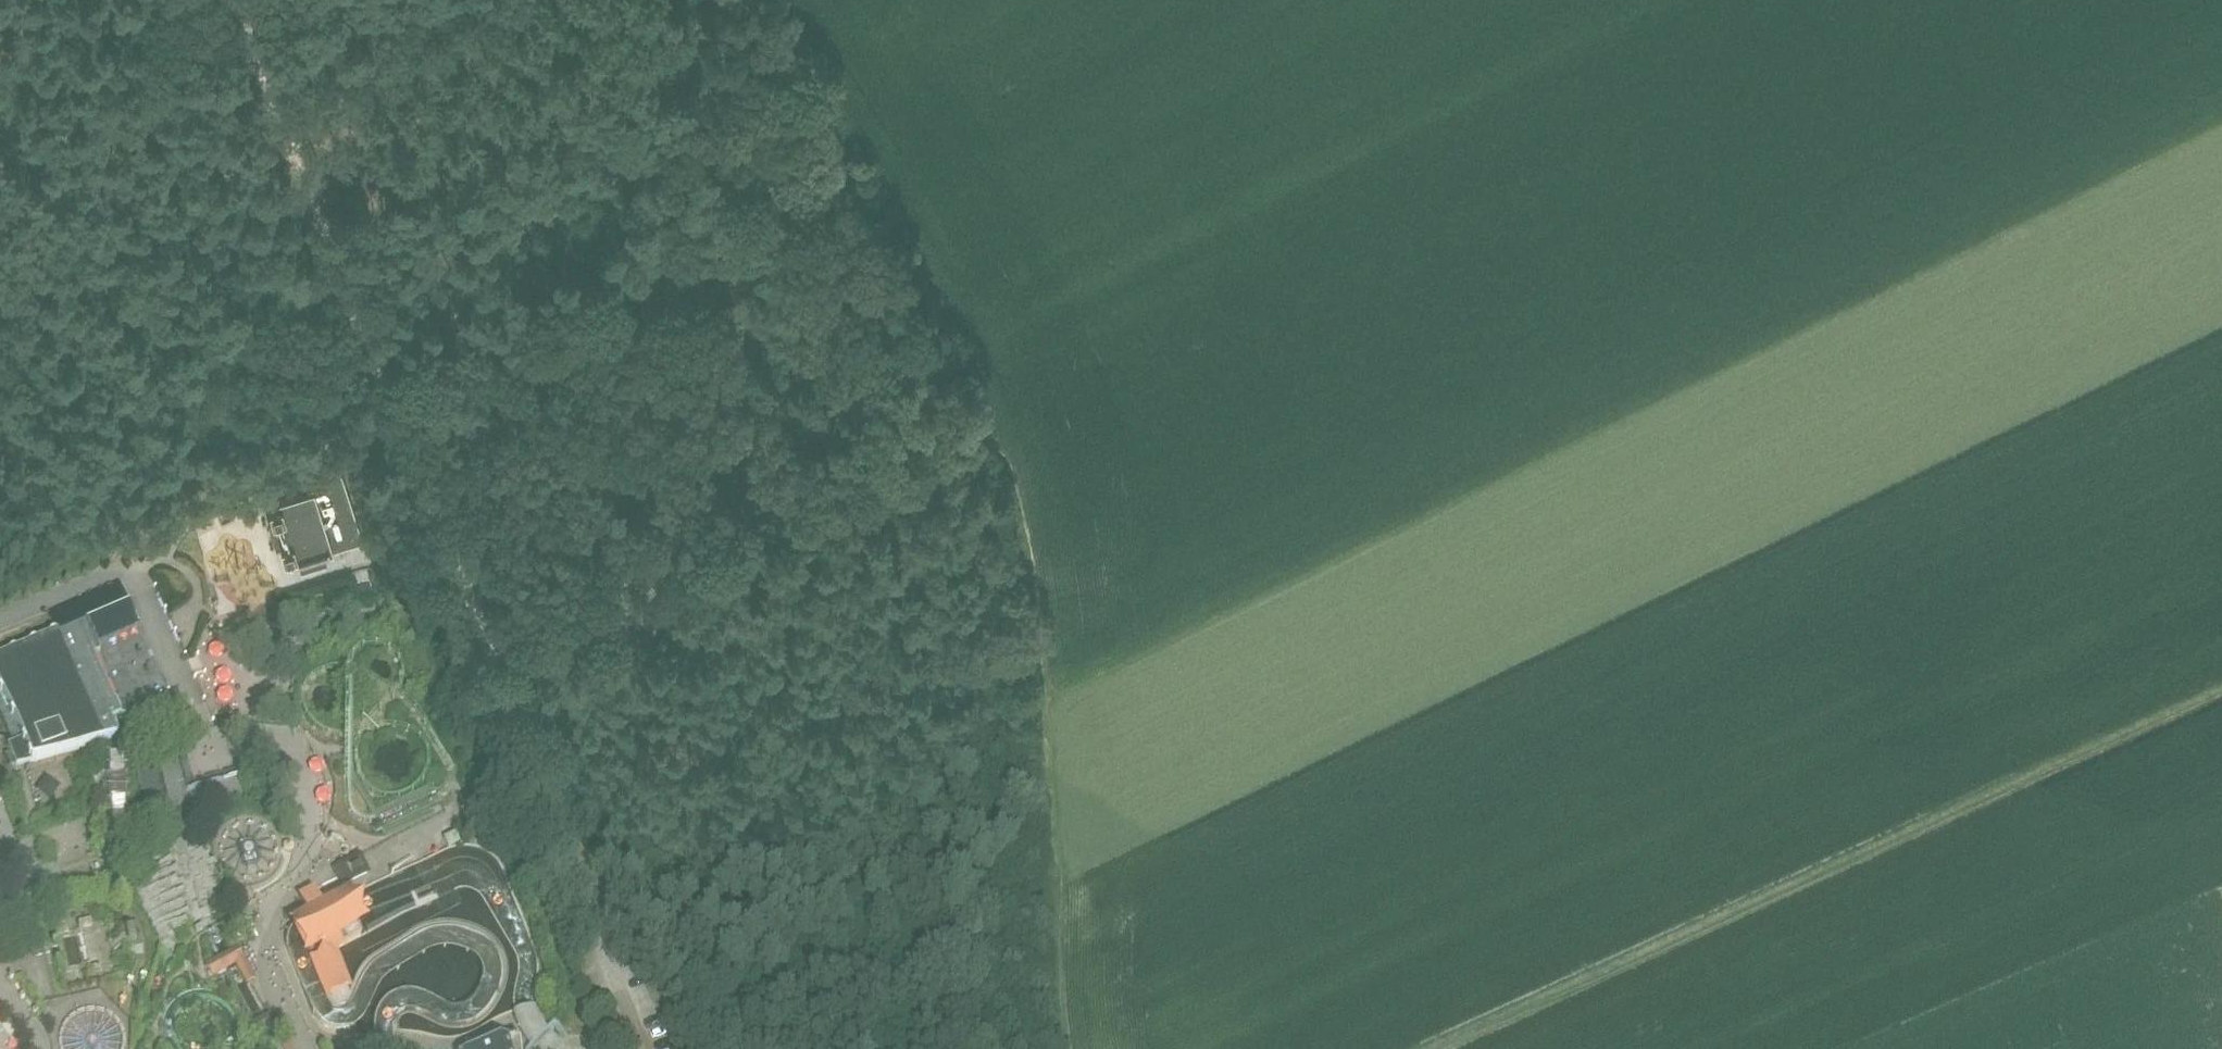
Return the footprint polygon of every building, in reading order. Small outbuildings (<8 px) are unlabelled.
[(359,544),(364,542),(339,466),(311,480),(312,484),(314,490),(272,502),(274,510),(270,512),(274,526),(269,527),(276,551),(282,549),(286,563),(290,562),(292,566),(300,563),(303,570),(328,562),(325,554),(359,544)] [(121,586),(49,617),(57,637),(104,745),(118,740),(117,737),(112,725),(129,717),(121,701),(119,701),(110,682),(121,677),(118,669),(107,673),(99,656),(102,654),(97,644),(139,625),(121,586)] [(104,745),(57,637),(0,662),(0,692),(23,745),(9,752),(15,765),(17,770),(32,765),(104,745)] [(128,887),(124,760),(108,760),(109,775),(112,871),(113,881),(113,887),(128,887)] [(187,794),(178,761),(136,772),(148,816),(171,811),(173,819),(248,800),(242,780),(187,794)] [(297,789),(299,766),(274,763),(272,786),(291,788),(297,789)] [(156,937),(158,945),(161,948),(165,948),(167,948),(171,949),(175,945),(179,943),(191,937),(194,935),(206,929),(215,925),(225,920),(225,913),(225,903),(222,889),(219,880),(216,868),(212,865),(205,857),(198,854),(192,855),(185,853),(179,853),(171,857),(160,862),(155,867),(147,872),(142,880),(139,886),(138,892),(137,899),(140,907),(144,914),(148,921),(153,929),(156,937)] [(348,886),(371,875),(360,854),(338,865),(348,886)] [(361,942),(358,935),(369,930),(360,911),(352,895),(322,909),(318,901),(314,895),(313,893),(298,900),(306,918),(288,927),(290,933),(297,947),(304,963),(319,956),(320,960),(310,965),(325,1001),(330,999),(334,997),(338,996),(342,994),(347,992),(350,991),(338,959),(344,957),(342,952),(361,942)] [(136,920),(117,924),(125,956),(143,951),(136,920)] [(93,928),(92,924),(76,928),(77,934),(83,965),(84,969),(91,968),(83,931),(93,928)] [(239,948),(226,954),(205,966),(212,981),(221,976),(234,969),(236,968),(241,976),(247,988),(252,985),(259,982),(254,973),(252,971),(240,951),(239,948)] [(535,1006),(525,1008),(514,1012),(517,1023),(520,1031),(524,1039),(533,1048),(534,1048),(573,1048),(566,1043),(556,1035),(550,1031),(544,1022),(539,1013),(535,1006)] [(288,1038),(278,1043),(282,1048),(294,1048),(288,1038)] [(520,1038),(514,1040),(482,1048),(522,1048),(520,1038)]
